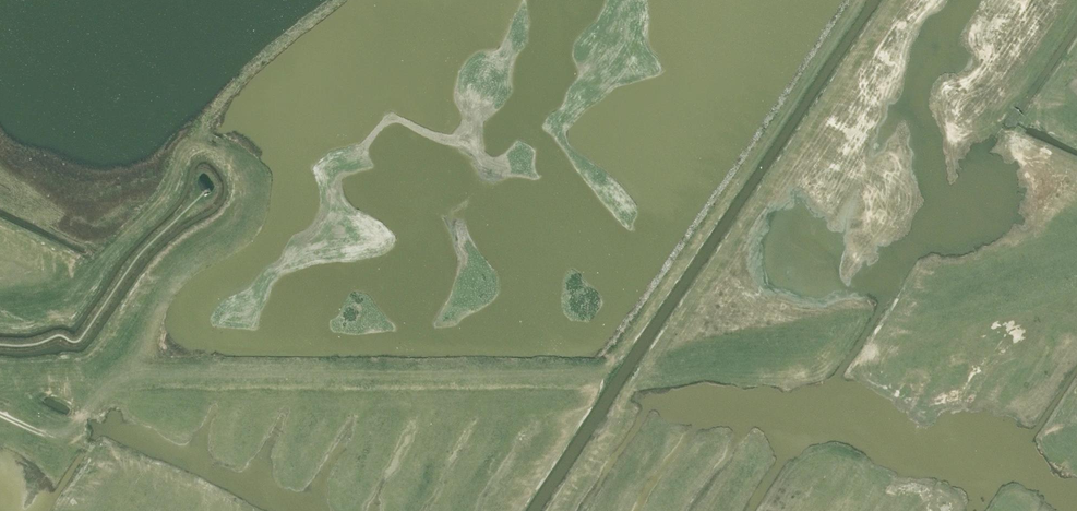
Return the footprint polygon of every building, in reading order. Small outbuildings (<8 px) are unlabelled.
[(206,195),(212,192),(207,181),(205,179),(202,178),(200,181),(201,184),(206,195)]
